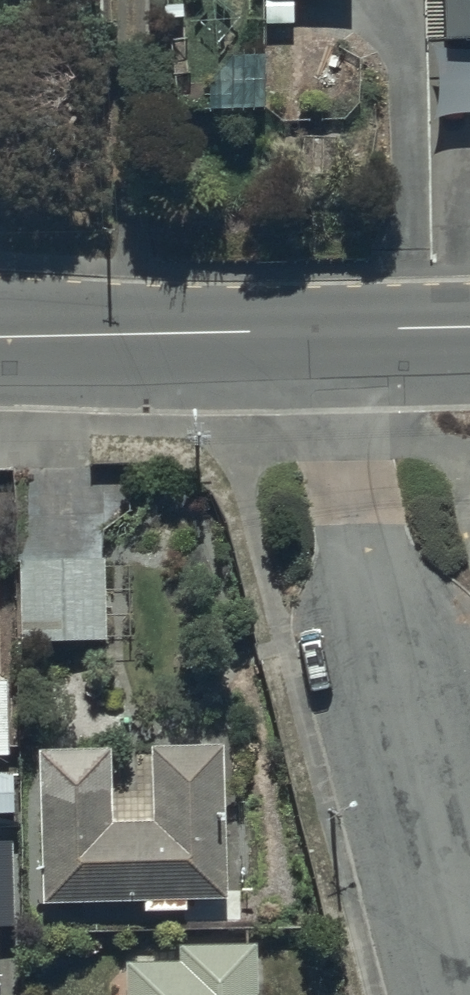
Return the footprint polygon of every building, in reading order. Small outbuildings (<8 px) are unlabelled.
[(258,24),(292,23),(291,0),(258,0),(258,24)] [(436,42),(469,41),(469,0),(436,0),(436,42)] [(103,562),(13,562),(13,645),(102,645),(102,621),(117,621),(117,593),(103,593),(103,562)] [(103,751),(31,753),(34,908),(135,906),(135,914),(179,913),(179,904),(217,903),(214,748),(144,750),(145,822),(105,823),(103,751)] [(9,813),(9,770),(0,771),(0,813),(9,813)] [(120,968),(120,994),(251,994),(251,947),(175,947),(175,968),(120,968)]
